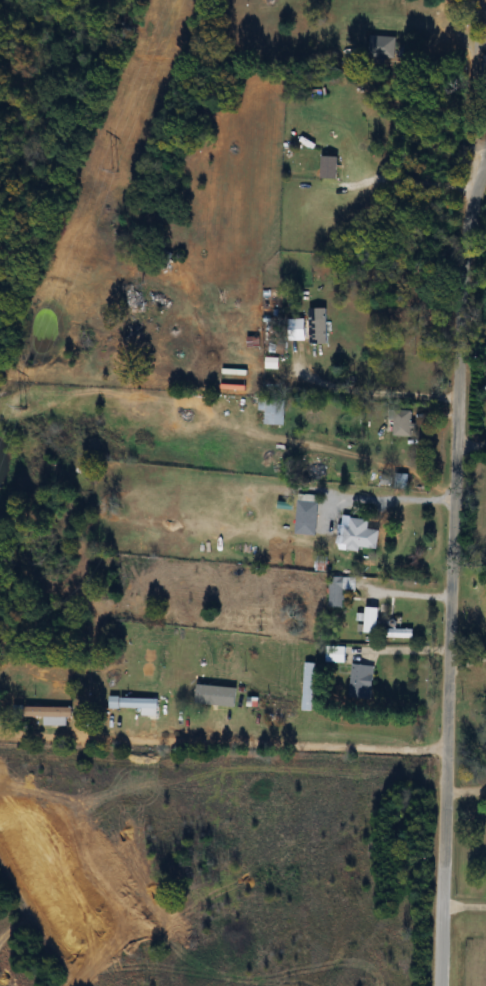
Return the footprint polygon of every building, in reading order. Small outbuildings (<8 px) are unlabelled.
[(340,180),(340,157),(323,157),(323,180),(340,180)] [(129,311),(153,311),(153,285),(129,285),(129,311)] [(310,319),(310,346),(329,346),(329,319),(310,319)] [(260,425),(287,425),(287,399),(260,399),(260,425)] [(414,436),(414,410),(395,410),(395,436),(414,436)] [(409,475),(398,475),(398,487),(409,487),(409,475)] [(320,535),(320,495),(299,495),(299,535),(320,535)] [(382,529),(371,529),(372,519),(348,518),(347,550),(381,551),(382,529)] [(345,607),(345,590),(357,590),(357,577),(330,577),(330,607),(345,607)] [(381,607),(368,607),(368,633),(381,633),(381,607)] [(415,629),(389,629),(389,639),(415,639),(415,629)] [(348,663),(348,646),(329,646),(329,663),(348,663)] [(350,698),(373,700),(376,666),(352,665),(350,698)] [(236,693),(189,690),(188,700),(212,701),(212,711),(235,712),(236,693)] [(143,710),(143,716),(160,716),(160,698),(111,698),(110,710),(143,710)] [(293,718),(293,711),(303,711),(303,700),(261,700),(261,710),(279,710),(279,718),(293,718)] [(69,727),(69,719),(74,719),(74,708),(27,708),(27,718),(45,718),(45,727),(69,727)]
